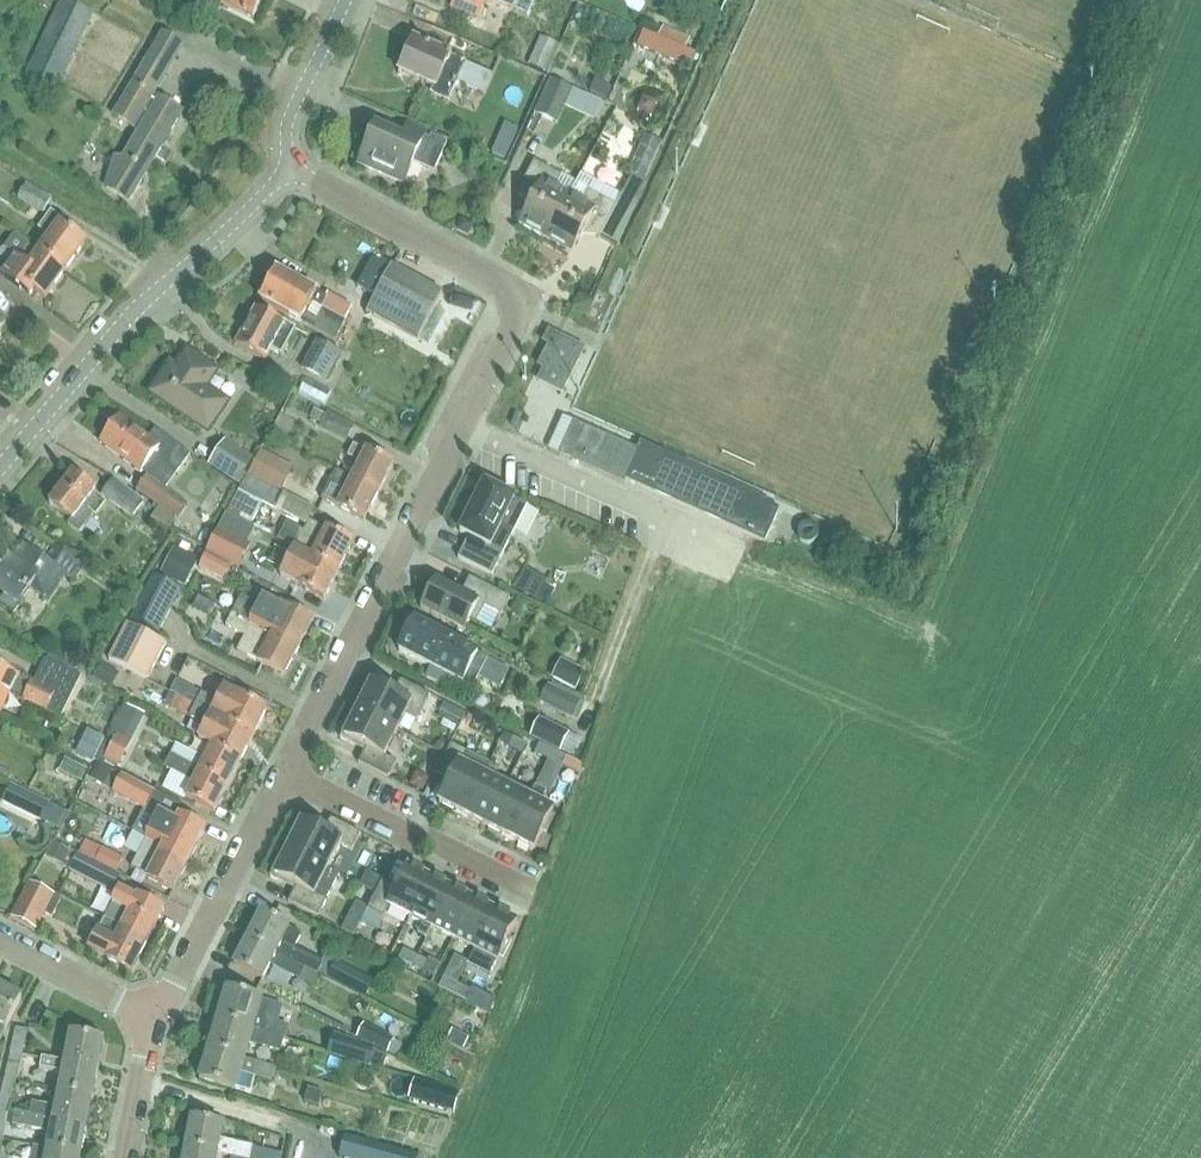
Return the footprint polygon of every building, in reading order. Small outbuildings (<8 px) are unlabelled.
[(93,14),(65,0),(63,0),(26,77),(56,91),(93,14)] [(216,2),(254,20),(263,0),(212,0),(216,2)] [(456,1),(452,9),(479,22),(489,0),(454,0),(456,1)] [(504,6),(513,10),(517,0),(489,0),(504,6)] [(663,28),(658,39),(685,51),(690,39),(663,28)] [(642,35),(636,48),(689,70),(696,55),(685,51),(658,39),(643,32),(642,35)] [(528,65),(548,74),(552,64),(552,65),(561,46),(541,37),(528,65)] [(466,63),(465,65),(414,42),(400,74),(435,89),(432,96),(449,103),(458,83),(484,95),(493,76),(466,63)] [(129,203),(181,115),(152,98),(167,74),(147,62),(114,116),(140,132),(122,162),(115,160),(106,189),(129,203)] [(573,89),(564,86),(550,79),(535,115),(558,125),(573,89)] [(596,82),(590,95),(607,102),(612,90),(596,82)] [(638,91),(630,109),(643,116),(651,98),(638,91)] [(375,127),(358,165),(404,186),(413,165),(434,173),(446,145),(430,138),(429,140),(425,139),(427,135),(408,127),(403,139),(375,127)] [(645,135),(630,168),(646,175),(661,142),(645,135)] [(497,141),(490,155),(505,161),(511,147),(497,141)] [(607,182),(613,169),(598,162),(597,165),(582,157),(577,168),(607,182)] [(545,240),(569,196),(555,189),(562,178),(534,163),(517,195),(531,203),(519,226),(545,240)] [(44,213),(52,201),(27,185),(19,198),(44,213)] [(569,196),(545,240),(572,255),(584,232),(599,240),(616,208),(589,193),(583,204),(569,196)] [(50,238),(40,252),(66,272),(86,244),(62,226),(65,221),(51,211),(38,229),(50,238)] [(462,220),(456,231),(468,238),(474,226),(462,220)] [(28,245),(18,259),(17,259),(4,276),(18,286),(21,281),(46,299),(66,272),(40,252),(39,253),(28,245)] [(392,267),(367,312),(419,340),(419,339),(428,344),(453,298),(444,293),(443,295),(392,267)] [(337,340),(347,322),(355,307),(330,293),(328,297),(277,269),(261,299),(337,340)] [(579,294),(572,308),(574,309),(586,316),(594,302),(579,294)] [(286,325),(286,324),(257,308),(237,344),(267,360),(271,351),(282,357),(296,331),(286,325)] [(561,394),(584,350),(549,332),(544,343),(549,345),(539,366),(544,369),(538,382),(561,394)] [(317,341),(301,370),(325,384),(342,354),(317,341)] [(208,432),(228,403),(206,388),(217,373),(188,353),(171,377),(165,373),(152,393),(208,432)] [(276,410),(295,419),(305,399),(314,404),(321,390),(293,376),(276,410)] [(341,408),(328,402),(324,410),(327,411),(337,416),(341,408)] [(319,427),(348,440),(355,425),(337,416),(327,411),(325,416),(314,410),(310,419),(321,424),(319,427)] [(149,440),(119,418),(100,443),(141,474),(152,459),(175,477),(190,457),(156,431),(149,440)] [(779,509),(765,504),(767,499),(640,443),(636,451),(574,423),(559,456),(624,485),(626,481),(764,543),(779,509)] [(208,465),(238,485),(255,459),(225,440),(208,465)] [(348,457),(359,463),(351,479),(335,471),(335,472),(379,494),(393,466),(353,446),(348,457)] [(292,468),(261,452),(248,475),(280,492),(292,468)] [(297,492),(311,498),(323,470),(309,464),(297,492)] [(379,494),(335,472),(320,500),(364,522),(379,494)] [(72,475),(50,504),(72,521),(68,526),(80,535),(94,517),(96,518),(106,505),(93,496),(95,493),(72,475)] [(280,492),(248,475),(228,513),(252,525),(262,505),(274,511),(275,509),(283,494),(280,492)] [(188,504),(148,477),(138,492),(159,507),(152,519),(171,529),(188,504)] [(132,518),(143,503),(113,480),(102,495),(132,518)] [(468,538),(458,560),(492,577),(514,533),(527,507),(514,500),(484,485),(460,534),(468,538)] [(310,521),(295,549),(338,572),(353,544),(310,521)] [(799,528),(797,534),(799,540),(805,544),(811,544),(816,540),(818,534),(816,528),(811,524),(805,524),(799,528)] [(217,534),(206,555),(238,571),(249,550),(217,534)] [(178,536),(174,543),(183,549),(187,541),(178,536)] [(256,565),(267,569),(277,543),(266,539),(256,565)] [(4,597),(0,602),(0,607),(12,616),(19,606),(18,605),(29,589),(45,601),(63,577),(69,581),(70,580),(74,583),(83,570),(54,550),(45,563),(21,546),(9,562),(6,560),(0,569),(0,594),(4,597)] [(184,589),(198,562),(175,549),(160,576),(184,589)] [(295,549),(280,577),(297,586),(324,600),(338,572),(295,549)] [(226,582),(233,570),(207,556),(200,568),(226,582)] [(515,589),(536,600),(544,584),(523,573),(515,589)] [(155,576),(132,621),(157,634),(180,589),(155,576)] [(420,610),(464,632),(470,621),(476,624),(485,608),(501,616),(510,600),(469,579),(461,594),(435,581),(420,610)] [(254,580),(249,590),(260,596),(265,586),(254,580)] [(241,598),(232,616),(299,650),(313,623),(286,609),(265,598),(260,607),(241,598)] [(284,678),(299,650),(232,616),(226,628),(245,638),(237,653),(258,663),(258,664),(284,678)] [(449,678),(450,677),(473,689),(488,660),(465,649),(414,623),(399,652),(431,669),(426,677),(442,685),(446,677),(449,678)] [(127,625),(108,661),(147,681),(165,645),(127,625)] [(9,696),(23,702),(23,701),(61,720),(82,677),(44,659),(33,683),(0,668),(0,715),(9,696)] [(561,662),(554,677),(577,689),(585,674),(561,662)] [(102,665),(94,678),(112,689),(120,675),(102,665)] [(363,699),(357,711),(398,732),(406,715),(418,721),(422,712),(430,696),(400,681),(393,696),(390,694),(376,687),(377,684),(369,681),(361,698),(363,699)] [(195,707),(253,737),(267,711),(238,697),(225,690),(218,704),(201,696),(176,682),(170,694),(176,697),(194,706),(195,707)] [(142,685),(136,700),(151,707),(158,691),(142,685)] [(570,719),(579,702),(549,687),(541,704),(570,719)] [(176,697),(170,710),(187,719),(194,706),(176,697)] [(443,703),(439,712),(461,723),(466,715),(443,703)] [(116,704),(106,729),(125,736),(135,712),(116,704)] [(212,748),(240,763),(253,737),(195,707),(189,719),(206,727),(199,741),(212,748)] [(398,732),(357,711),(351,724),(349,723),(340,740),(347,743),(349,741),(366,749),(358,764),(388,779),(396,763),(385,757),(398,732)] [(540,720),(532,735),(562,750),(570,735),(540,720)] [(130,742),(116,734),(102,760),(117,767),(130,742)] [(523,756),(527,746),(514,739),(509,749),(523,756)] [(436,775),(451,782),(439,804),(463,816),(483,776),(461,765),(467,753),(450,745),(436,775)] [(539,745),(535,755),(548,761),(553,751),(539,745)] [(170,758),(227,788),(240,763),(212,748),(204,762),(177,747),(176,747),(171,757),(170,758)] [(553,751),(548,761),(562,767),(566,758),(553,751)] [(185,799),(214,813),(227,788),(170,758),(164,769),(193,784),(185,799)] [(97,764),(92,775),(106,782),(111,771),(97,764)] [(483,776),(463,816),(486,828),(506,787),(494,781),(500,770),(489,764),(483,776)] [(9,783),(13,775),(0,768),(0,779),(9,783)] [(422,792),(428,780),(417,775),(411,786),(422,792)] [(145,810),(153,793),(122,777),(113,794),(145,810)] [(51,803),(12,785),(2,805),(41,823),(41,821),(60,830),(68,813),(50,805),(51,803)] [(486,828),(509,839),(529,799),(506,787),(486,828)] [(553,811),(529,799),(509,839),(533,852),(542,833),(546,835),(555,818),(551,816),(553,811)] [(12,840),(22,821),(0,810),(0,834),(12,840)] [(146,838),(190,861),(206,830),(179,816),(178,819),(161,810),(146,838)] [(294,838),(288,850),(314,863),(328,871),(341,845),(352,851),(361,835),(360,834),(331,820),(323,834),(306,826),(307,823),(300,820),(291,837),(294,838)] [(148,877),(147,879),(173,893),(190,861),(146,838),(131,868),(148,877)] [(86,841),(79,854),(117,873),(123,861),(86,841)] [(46,859),(62,867),(69,853),(54,845),(46,859)] [(279,861),(270,878),(278,882),(279,880),(296,888),(289,903),(293,905),(318,918),(327,902),(339,876),(328,871),(314,863),(288,850),(281,863),(279,861)] [(117,873),(79,854),(70,871),(111,894),(121,877),(116,874),(117,873)] [(397,889),(382,882),(367,911),(384,919),(389,908),(410,918),(430,878),(408,867),(397,889)] [(360,887),(374,893),(380,880),(367,874),(360,887)] [(430,878),(410,918),(423,924),(431,928),(451,889),(430,878)] [(32,886),(14,919),(37,931),(55,899),(32,886)] [(431,928),(432,929),(453,939),(473,899),(451,889),(431,928)] [(119,891),(104,919),(148,942),(164,911),(137,897),(136,899),(119,891)] [(0,895),(0,908),(6,912),(13,899),(1,893),(0,895)] [(473,899),(453,939),(475,950),(495,910),(473,899)] [(517,922),(495,910),(475,950),(468,963),(491,974),(497,961),(499,957),(503,959),(512,942),(508,940),(517,922)] [(262,914),(248,940),(306,970),(317,976),(323,965),(293,949),(301,934),(262,914)] [(148,942),(104,919),(104,920),(88,951),(105,959),(132,973),(148,942)] [(342,933),(354,938),(359,927),(348,921),(342,933)] [(263,981),(271,966),(300,982),(306,970),(248,940),(234,966),(263,981)] [(404,951),(399,960),(412,967),(417,957),(404,951)] [(417,957),(412,967),(426,974),(430,964),(417,957)] [(334,966),(326,981),(364,1000),(372,985),(334,966)] [(444,978),(439,988),(452,995),(457,985),(444,978)] [(457,985),(452,995),(465,1001),(470,992),(457,985)] [(6,1030),(22,998),(0,987),(0,1027),(6,1030)] [(267,1036),(284,1041),(288,1029),(277,1025),(282,1008),(262,1002),(262,1001),(227,990),(218,1021),(253,1031),(267,1036)] [(470,992),(465,1001),(469,1003),(488,1013),(494,1001),(471,990),(470,992)] [(469,1003),(459,1023),(480,1034),(490,1014),(488,1013),(469,1003)] [(218,1021),(209,1050),(244,1060),(250,1043),(281,1053),(284,1041),(267,1036),(253,1031),(218,1021)] [(388,1057),(395,1042),(364,1026),(357,1041),(388,1057)] [(16,1029),(10,1052),(23,1055),(29,1031),(16,1028),(16,1029)] [(461,1051),(467,1040),(451,1031),(445,1042),(461,1051)] [(64,1063),(98,1070),(104,1041),(70,1035),(64,1063)] [(334,1037),(328,1056),(348,1062),(354,1043),(334,1037)] [(276,1070),(244,1060),(209,1050),(200,1080),(235,1091),(241,1073),(272,1082),(276,1070)] [(373,1051),(368,1067),(382,1071),(386,1058),(373,1051)] [(17,1083),(23,1055),(10,1052),(4,1080),(17,1083)] [(62,1076),(58,1092),(93,1099),(98,1070),(64,1063),(41,1059),(39,1071),(62,1076)] [(17,1083),(4,1080),(0,1098),(0,1110),(10,1112),(17,1083)] [(453,1116),(460,1096),(415,1083),(409,1102),(453,1116)] [(322,1094),(308,1090),(305,1102),(318,1106),(322,1094)] [(93,1099),(58,1092),(55,1108),(31,1103),(29,1116),(87,1128),(93,1099)] [(10,1112),(0,1110),(0,1139),(3,1140),(10,1112)] [(87,1128),(29,1116),(15,1114),(13,1126),(50,1134),(47,1150),(81,1157),(87,1128)] [(186,1147),(218,1154),(232,1157),(237,1157),(271,1157),(272,1153),(251,1149),(235,1145),(235,1144),(221,1141),(224,1126),(223,1126),(224,1121),(204,1114),(202,1122),(194,1120),(192,1120),(186,1147)] [(345,1139),(339,1157),(404,1157),(345,1139)] [(81,1157),(47,1150),(35,1147),(33,1157),(81,1157)] [(218,1154),(186,1147),(184,1157),(217,1157),(218,1154)]
